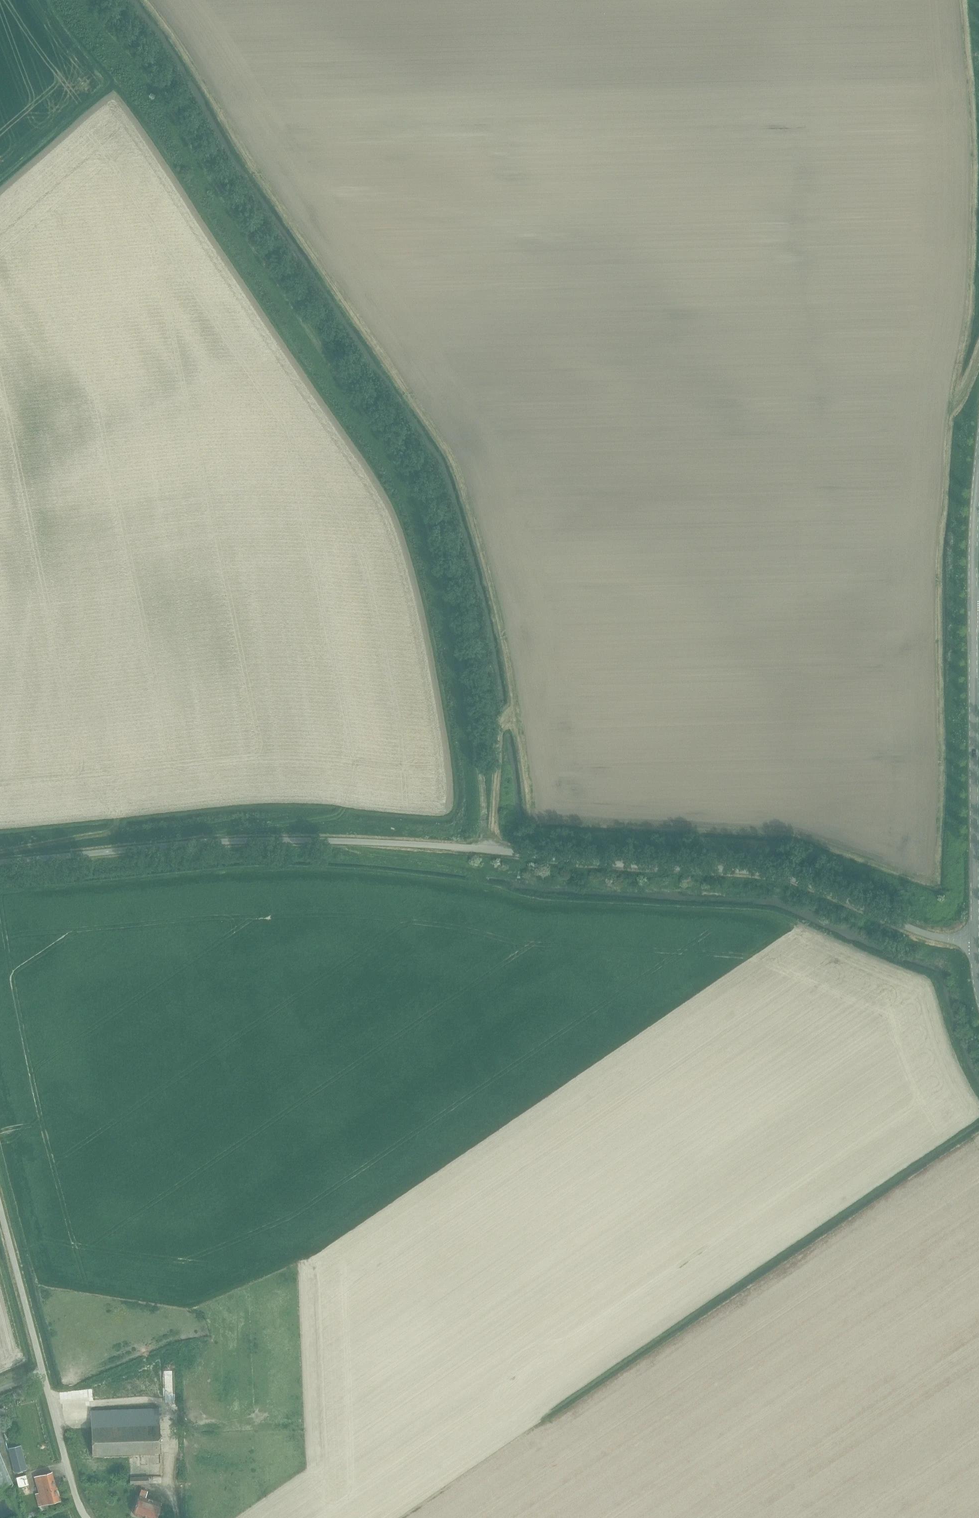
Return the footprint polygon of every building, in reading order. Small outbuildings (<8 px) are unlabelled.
[(86,1415),(88,1410),(77,1406),(76,1411),(86,1415)] [(91,1411),(92,1428),(92,1454),(160,1452),(159,1408),(91,1411)] [(12,1482),(0,1453),(0,1488),(12,1482)] [(59,1501),(56,1488),(51,1472),(35,1476),(43,1505),(59,1501)] [(130,1477),(130,1484),(161,1483),(160,1475),(130,1477)] [(162,1503),(145,1498),(147,1491),(141,1489),(133,1514),(147,1517),(157,1517),(162,1503)]
